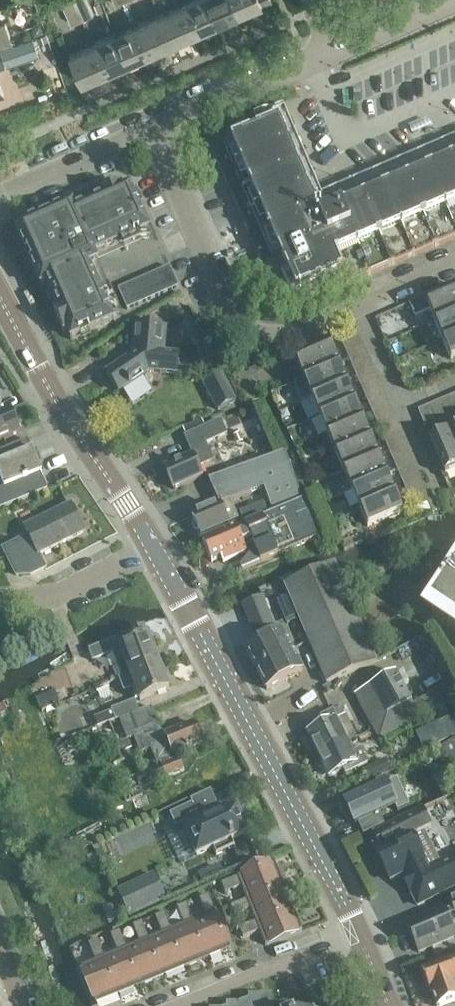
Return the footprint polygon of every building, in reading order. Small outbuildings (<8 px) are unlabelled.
[(82,20),(93,15),(87,0),(76,0),(74,1),(82,20)] [(196,35),(218,25),(207,0),(195,0),(183,5),(196,35)] [(241,15),(234,0),(207,0),(218,25),(241,15)] [(241,15),(271,2),(270,0),(234,0),(241,15)] [(74,1),(63,5),(71,24),(82,20),(74,1)] [(161,15),(174,45),(196,35),(183,5),(161,15)] [(138,25),(152,55),(174,45),(161,15),(138,25)] [(35,23),(33,29),(35,35),(44,32),(40,21),(35,23)] [(2,48),(14,43),(6,22),(0,24),(0,48),(2,48)] [(116,35),(129,65),(152,55),(138,25),(116,35)] [(44,34),(35,37),(37,44),(47,40),(44,34)] [(107,75),(129,65),(116,35),(94,45),(107,75)] [(14,43),(2,48),(8,64),(38,53),(32,37),(14,43)] [(107,75),(94,45),(71,55),(84,85),(107,75)] [(211,152),(277,303),(291,308),(454,237),(454,138),(321,196),(287,117),(222,145),(223,147),(211,152)] [(74,207),(17,232),(42,289),(47,286),(59,312),(55,313),(64,335),(68,333),(72,341),(115,322),(91,267),(99,264),(95,255),(150,231),(131,188),(123,191),(121,188),(100,197),(101,201),(76,212),(74,207)] [(170,267),(118,290),(127,310),(179,287),(170,267)] [(454,314),(454,292),(439,299),(436,292),(410,304),(416,317),(429,312),(434,323),(454,314)] [(434,323),(441,341),(454,335),(454,314),(434,323)] [(177,358),(159,355),(161,329),(138,328),(135,358),(106,375),(119,393),(150,373),(176,376),(177,358)] [(441,341),(449,360),(454,357),(454,335),(441,341)] [(362,342),(359,336),(339,344),(342,351),(362,342)] [(329,348),(295,363),(303,382),(338,367),(329,348)] [(303,382),(294,386),(302,404),(311,400),(345,385),(338,367),(303,382)] [(372,367),(363,371),(369,383),(377,379),(372,367)] [(369,383),(363,371),(353,375),(358,387),(369,383)] [(221,373),(203,382),(217,410),(235,401),(221,373)] [(345,385),(311,400),(319,418),(353,403),(345,385)] [(428,407),(432,415),(444,410),(440,402),(428,407)] [(353,403),(319,418),(327,437),(361,422),(353,403)] [(380,407),(385,419),(393,416),(388,404),(380,407)] [(380,407),(369,412),(374,424),(385,419),(380,407)] [(444,410),(432,415),(436,424),(448,419),(444,410)] [(20,433),(12,411),(0,416),(0,442),(20,433)] [(190,456),(163,468),(173,490),(204,476),(200,468),(214,462),(206,445),(228,435),(221,420),(206,427),(203,420),(183,428),(187,435),(184,437),(192,455),(190,456)] [(361,422),(327,437),(334,455),(369,440),(361,422)] [(239,433),(233,435),(237,444),(243,441),(239,433)] [(428,442),(443,476),(454,471),(454,450),(448,434),(428,442)] [(369,440),(334,455),(342,473),(377,458),(369,440)] [(395,444),(401,456),(409,452),(404,440),(395,444)] [(0,492),(0,511),(48,492),(41,475),(43,475),(29,441),(0,454),(0,475),(6,489),(0,492)] [(401,456),(395,444),(386,448),(392,460),(401,456)] [(292,479),(284,456),(210,484),(219,508),(213,506),(208,509),(207,512),(191,517),(192,520),(190,523),(193,528),(197,529),(200,537),(236,521),(229,503),(264,489),(271,509),(301,498),(294,478),(292,479)] [(377,458),(342,473),(350,491),(385,476),(377,458)] [(385,476),(350,491),(358,509),(392,494),(385,476)] [(411,481),(416,493),(418,492),(425,489),(420,477),(411,481)] [(416,493),(411,481),(403,485),(408,497),(416,493)] [(416,493),(421,506),(430,502),(430,501),(425,489),(418,492),(416,493)] [(392,494),(358,509),(366,528),(401,513),(392,494)] [(202,543),(210,562),(218,558),(220,563),(245,553),(241,545),(256,538),(266,561),(322,537),(306,499),(202,543)] [(268,513),(264,504),(239,512),(243,522),(268,513)] [(46,568),(39,554),(85,532),(73,506),(26,528),(31,537),(5,550),(18,576),(32,574),(46,568)] [(290,596),(281,600),(290,621),(299,618),(327,682),(377,660),(344,584),(334,563),(285,585),(290,596)] [(429,603),(454,620),(454,564),(429,603)] [(263,597),(242,605),(255,636),(275,628),(263,597)] [(149,639),(145,629),(89,652),(93,662),(113,654),(122,679),(160,664),(150,639),(149,639)] [(253,668),(288,651),(279,631),(243,649),(253,668)] [(288,651),(253,668),(262,688),(298,670),(288,651)] [(160,664),(122,679),(121,679),(125,691),(135,688),(140,700),(170,689),(160,664)] [(355,696),(377,740),(416,719),(394,676),(355,696)] [(55,693),(37,700),(41,710),(59,702),(55,693)] [(112,711),(112,712),(116,721),(139,712),(135,702),(112,711)] [(105,730),(94,734),(101,752),(109,749),(114,761),(124,757),(122,752),(119,743),(128,740),(138,736),(144,752),(154,748),(162,768),(121,783),(128,803),(144,797),(141,788),(157,782),(159,786),(160,789),(169,785),(166,778),(184,771),(178,753),(202,744),(195,726),(162,738),(151,709),(104,728),(105,730)] [(315,731),(306,735),(316,757),(345,743),(335,722),(345,717),(341,710),(334,713),(333,712),(311,723),(315,731)] [(97,727),(116,721),(112,712),(95,719),(97,727)] [(454,737),(454,716),(415,735),(424,752),(454,737)] [(72,739),(58,745),(63,760),(78,754),(72,739)] [(132,748),(128,740),(119,743),(122,752),(132,748)] [(345,743),(316,757),(326,779),(342,772),(344,777),(358,770),(368,766),(360,749),(350,754),(345,743)] [(445,769),(454,765),(454,743),(437,751),(445,769)] [(392,770),(387,760),(365,771),(370,781),(392,770)] [(398,780),(345,804),(356,826),(381,814),(395,808),(398,812),(410,806),(398,780)] [(194,803),(170,814),(176,827),(186,822),(190,830),(186,832),(197,856),(213,848),(216,855),(235,847),(231,840),(248,832),(247,829),(249,826),(245,819),(241,818),(237,808),(222,815),(218,806),(199,815),(194,803)] [(374,850),(390,882),(401,877),(416,906),(454,887),(454,857),(438,865),(430,848),(422,834),(432,829),(422,810),(375,834),(381,846),(374,850)] [(124,815),(61,844),(68,856),(130,829),(124,815)] [(380,815),(359,825),(364,835),(384,825),(380,815)] [(125,849),(144,844),(140,830),(121,835),(125,849)] [(95,854),(86,858),(91,870),(100,866),(95,854)] [(246,901),(284,886),(275,863),(237,878),(221,885),(225,894),(241,888),(246,901)] [(217,866),(198,874),(203,885),(222,876),(217,866)] [(154,874),(118,891),(129,915),(165,899),(154,874)] [(255,923),(293,908),(284,886),(246,901),(230,907),(234,916),(250,910),(255,923)] [(192,922),(207,959),(230,950),(215,912),(208,896),(199,900),(206,916),(193,921),(192,922)] [(419,953),(454,937),(454,935),(450,923),(454,921),(454,900),(449,902),(451,907),(444,910),(444,909),(407,926),(419,953)] [(170,931),(185,968),(207,959),(192,922),(193,921),(186,905),(177,909),(183,925),(170,931)] [(265,946),(302,931),(293,908),(255,923),(239,929),(243,939),(259,932),(265,946)] [(148,940),(163,977),(185,968),(170,931),(164,914),(154,918),(161,934),(148,940)] [(125,949),(141,986),(163,977),(148,940),(141,923),(132,927),(139,943),(126,949),(125,949)] [(118,995),(141,986),(125,949),(126,949),(119,932),(110,936),(116,952),(104,958),(103,958),(118,995)] [(103,958),(104,958),(97,941),(88,945),(94,961),(80,967),(95,1005),(118,995),(103,958)] [(420,972),(428,993),(429,993),(434,1005),(441,1005),(454,1001),(454,959),(420,972)] [(273,995),(271,995),(249,996),(249,1000),(239,1003),(227,1004),(227,1005),(274,1005),(273,995)]
